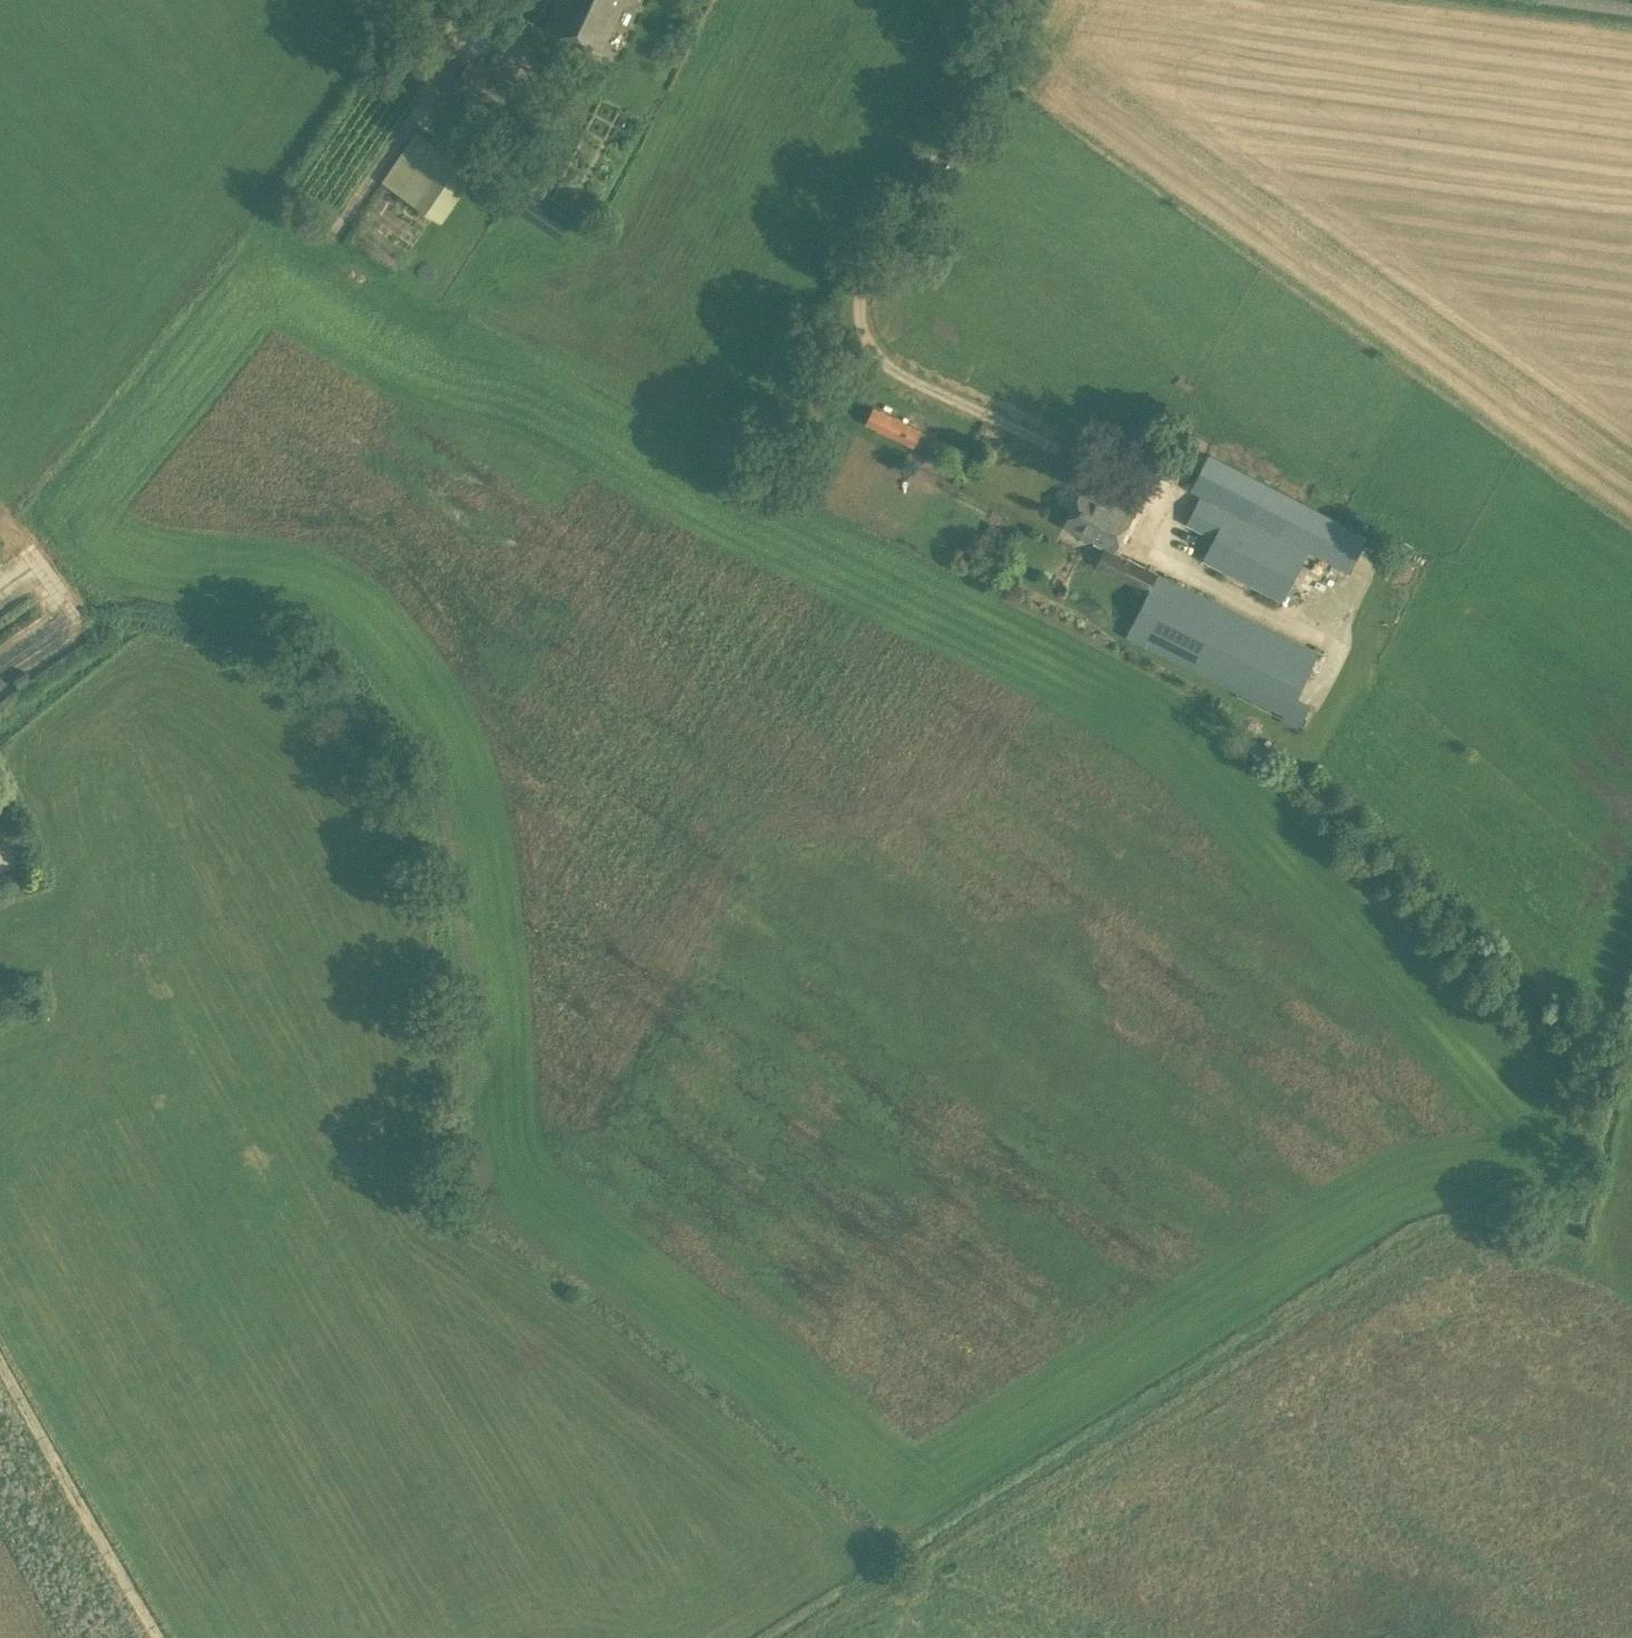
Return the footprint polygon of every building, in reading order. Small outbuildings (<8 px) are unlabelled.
[(544,24),(602,51),(627,0),(555,0),(544,24)] [(450,154),(416,131),(382,181),(416,204),(450,154)] [(872,402),(864,418),(909,441),(917,426),(872,402)] [(1184,523),(1214,539),(1205,557),(1282,597),(1309,546),(1351,568),(1367,538),(1206,455),(1191,484),(1201,490),(1184,523)] [(1083,486),(1063,526),(1105,547),(1114,552),(1134,512),(1083,486)] [(1095,565),(1147,592),(1156,575),(1113,553),(1114,552),(1105,547),(1095,565)] [(1315,656),(1156,575),(1147,592),(1125,634),(1287,715),(1315,656)]
